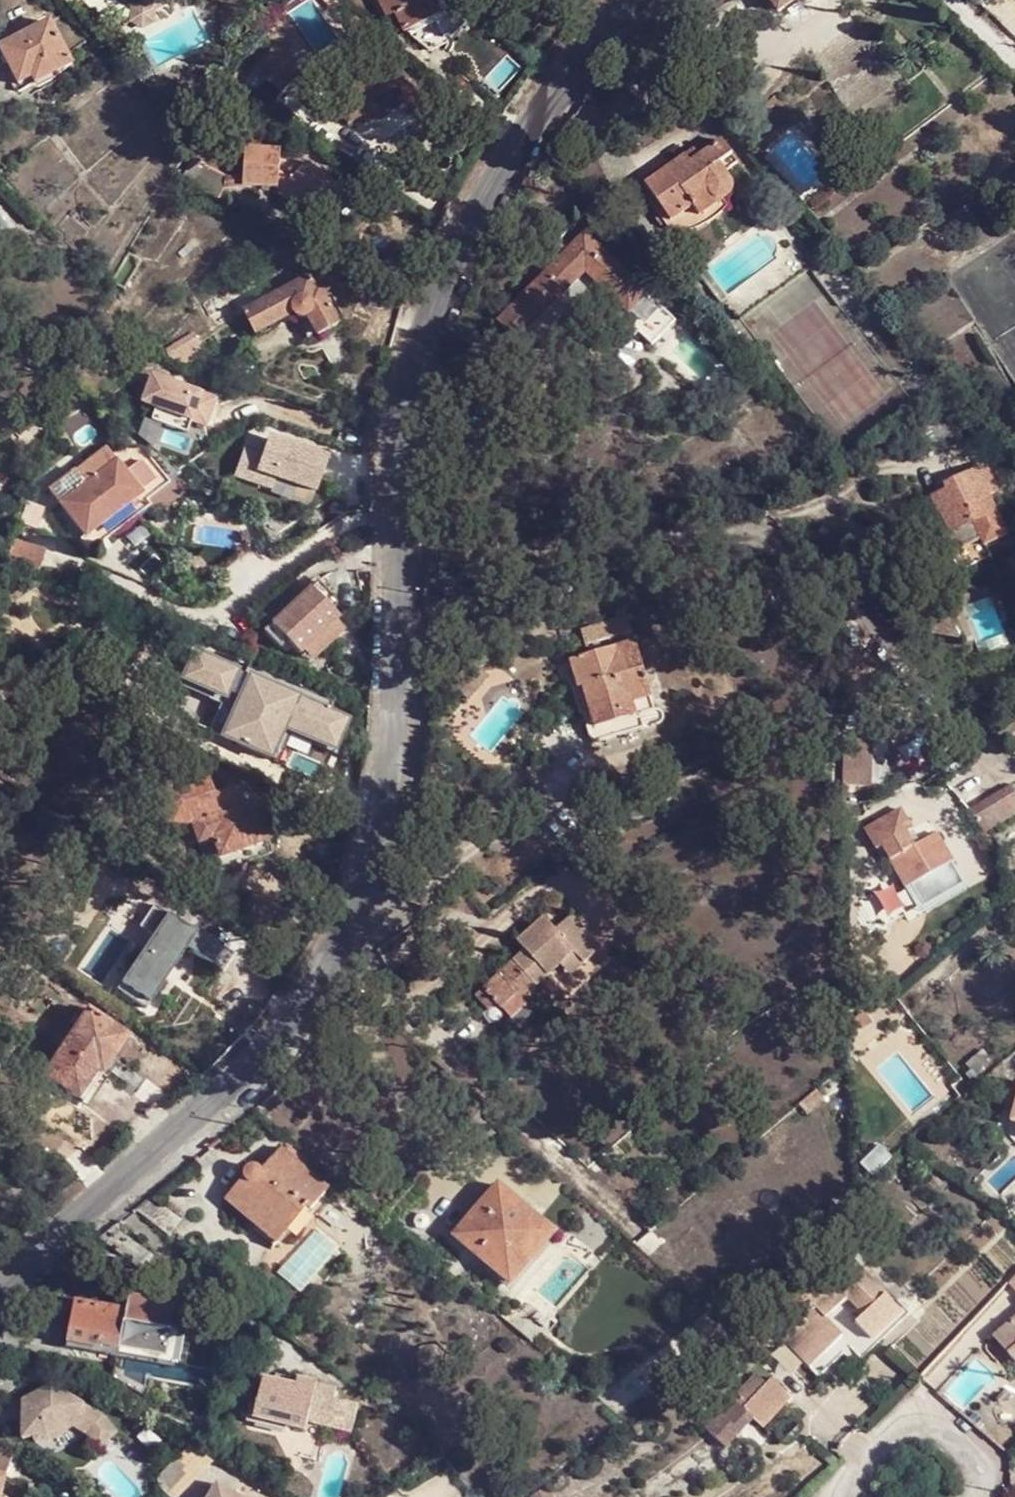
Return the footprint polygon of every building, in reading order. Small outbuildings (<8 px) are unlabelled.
[(383,6),(399,25),(407,19),(421,37),(451,12),(442,0),(390,0),(383,6)] [(779,13),(797,0),(770,0),(779,13)] [(0,48),(0,50),(20,86),(33,79),(37,84),(74,66),(51,23),(0,48)] [(126,40),(116,45),(125,63),(135,58),(126,40)] [(280,51),(261,70),(286,94),(305,75),(280,51)] [(364,76),(342,89),(350,101),(339,108),(351,126),(369,115),(371,118),(373,120),(376,122),(378,123),(381,122),(383,122),(385,121),(388,119),(394,115),(412,105),(410,102),(422,94),(407,84),(396,65),(368,82),(364,76)] [(239,87),(267,114),(286,94),(261,70),(258,67),(239,87)] [(737,167),(722,143),(692,161),(687,158),(645,186),(669,224),(692,210),(698,218),(724,202),(728,200),(731,195),(732,190),(724,175),(737,167)] [(249,149),(247,188),(287,190),(281,198),(308,223),(324,206),(333,214),(347,198),(310,165),(295,183),(283,172),(283,150),(249,149)] [(206,168),(195,189),(219,202),(230,181),(206,168)] [(586,274),(629,316),(649,297),(586,234),(497,321),(517,340),(586,274)] [(261,332),(296,317),(302,320),(308,317),(318,336),(341,326),(318,274),(249,305),(261,332)] [(649,297),(629,316),(620,325),(634,339),(642,331),(644,332),(663,311),(649,297)] [(302,320),(296,317),(306,341),(318,336),(308,317),(302,320)] [(117,344),(109,366),(116,369),(118,363),(125,346),(117,344)] [(75,469),(49,489),(88,536),(144,492),(118,462),(88,485),(75,469)] [(947,488),(932,496),(939,512),(942,510),(952,531),(942,536),(950,553),(981,538),(985,546),(1006,534),(988,497),(997,492),(983,465),(945,484),(947,488)] [(29,502),(22,520),(37,527),(44,508),(29,502)] [(16,538),(6,565),(38,568),(45,549),(16,538)] [(301,583),(262,621),(306,665),(345,627),(301,583)] [(630,619),(584,629),(587,645),(634,635),(630,619)] [(1014,635),(1014,623),(1007,626),(1010,636),(1014,635)] [(571,662),(578,687),(584,686),(590,713),(595,728),(615,723),(633,718),(631,705),(650,700),(636,645),(571,662)] [(219,697),(233,669),(191,648),(177,676),(219,697)] [(261,689),(236,745),(271,760),(293,711),(324,725),(334,703),(253,666),(245,682),(261,689)] [(584,686),(578,687),(570,690),(576,717),(580,715),(590,713),(584,686)] [(654,716),(650,700),(631,705),(633,718),(615,723),(618,737),(642,731),(640,720),(654,716)] [(590,713),(580,715),(585,737),(590,741),(596,742),(618,737),(615,723),(595,728),(590,713)] [(874,741),(843,740),(842,792),(849,793),(850,787),(872,788),(874,741)] [(173,831),(194,825),(236,811),(230,795),(211,801),(205,784),(195,787),(194,783),(154,797),(163,819),(168,817),(173,831)] [(1011,787),(998,794),(1013,818),(1014,817),(1014,794),(1011,787)] [(998,794),(986,802),(998,826),(1013,818),(998,794)] [(986,802),(971,809),(984,834),(998,826),(986,802)] [(236,811),(194,825),(200,845),(215,841),(221,858),(268,842),(271,840),(272,837),(273,835),(274,832),(273,830),(273,827),(271,824),(269,823),(267,822),(264,821),(261,821),(256,804),(236,811)] [(881,847),(903,888),(951,863),(936,835),(914,846),(906,833),(912,830),(901,810),(866,829),(876,850),(881,847)] [(268,842),(221,858),(225,870),(273,852),(268,842)] [(951,863),(903,888),(912,907),(961,881),(951,863)] [(559,899),(543,914),(562,932),(577,919),(559,899)] [(168,914),(121,985),(150,1005),(197,933),(168,914)] [(475,995),(490,1010),(495,1005),(515,1026),(530,1014),(520,1002),(562,962),(575,951),(586,963),(604,947),(577,919),(562,932),(543,914),(516,939),(525,948),(475,995)] [(574,974),(586,963),(575,951),(562,962),(574,974)] [(70,1023),(75,1027),(85,1011),(80,1007),(70,1023)] [(75,1027),(62,1047),(81,1059),(70,1076),(92,1089),(127,1038),(85,1011),(75,1027)] [(81,1059),(62,1047),(43,1077),(82,1103),(92,1089),(70,1076),(81,1059)] [(987,1047),(968,1062),(973,1069),(968,1074),(974,1081),(998,1062),(987,1047)] [(879,1172),(895,1156),(886,1148),(871,1163),(879,1172)] [(329,1190),(282,1150),(262,1172),(256,1166),(251,1166),(248,1169),(245,1173),(245,1178),(226,1199),(278,1243),(307,1208),(311,1211),(329,1190)] [(517,1250),(542,1222),(501,1185),(455,1236),(511,1286),(532,1263),(517,1250)] [(557,1235),(542,1222),(517,1250),(532,1263),(557,1235)] [(895,1307),(841,1257),(800,1302),(794,1295),(763,1327),(819,1378),(847,1348),(861,1361),(911,1310),(901,1300),(895,1307)] [(130,1297),(129,1306),(143,1308),(148,1307),(176,1311),(177,1304),(130,1297)] [(126,1310),(78,1303),(74,1302),(67,1344),(102,1350),(102,1348),(122,1350),(128,1311),(126,1310)] [(128,1311),(122,1350),(169,1357),(176,1311),(148,1307),(143,1308),(129,1306),(128,1311)] [(993,1335),(1014,1360),(1014,1315),(993,1335)] [(757,1375),(734,1399),(745,1409),(767,1383),(757,1375)] [(254,1418),(305,1432),(307,1424),(317,1384),(297,1380),(295,1387),(264,1379),(254,1418)] [(734,1399),(719,1417),(742,1434),(755,1421),(764,1428),(791,1397),(772,1379),(767,1383),(745,1409),(734,1399)] [(307,1424),(326,1427),(344,1432),(351,1406),(333,1401),(337,1389),(317,1384),(307,1424)] [(19,1405),(16,1421),(15,1436),(26,1436),(26,1439),(38,1439),(63,1423),(78,1432),(82,1438),(100,1423),(94,1415),(45,1385),(19,1400),(19,1405)] [(19,1405),(8,1404),(5,1419),(16,1421),(19,1405)] [(742,1434),(719,1417),(718,1418),(739,1437),(742,1434)] [(718,1418),(709,1428),(729,1447),(739,1437),(718,1418)] [(109,1434),(100,1423),(82,1438),(91,1448),(109,1434)] [(153,1482),(169,1496),(176,1496),(212,1461),(192,1442),(153,1482)] [(5,1479),(13,1458),(0,1453),(0,1477),(5,1479)] [(217,1485),(210,1496),(237,1496),(217,1485)] [(529,1496),(552,1496),(548,1487),(528,1495),(529,1496)]
